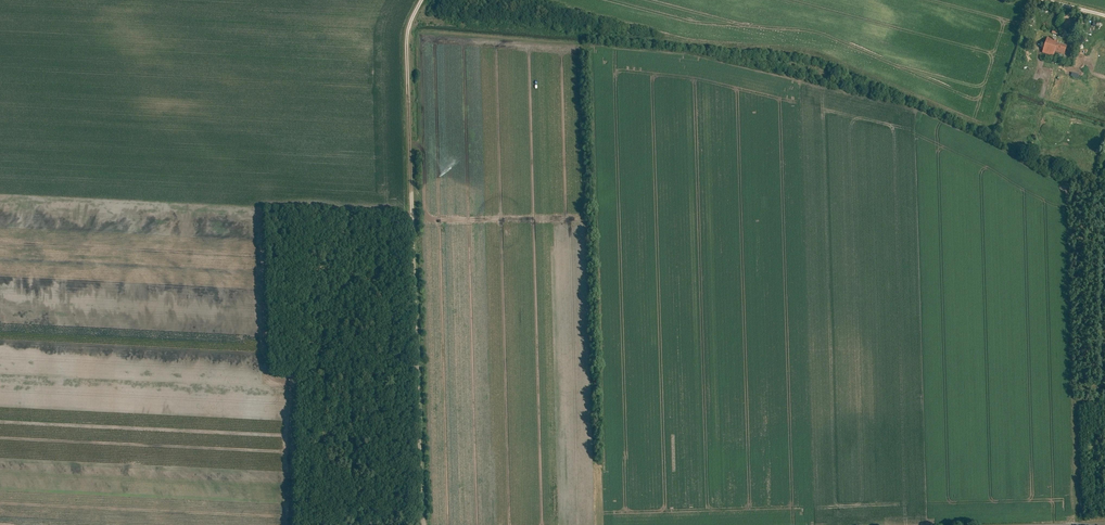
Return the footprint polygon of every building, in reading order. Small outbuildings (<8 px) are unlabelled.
[(1042,34),(1038,48),(1061,55),(1065,41),(1042,34)]
